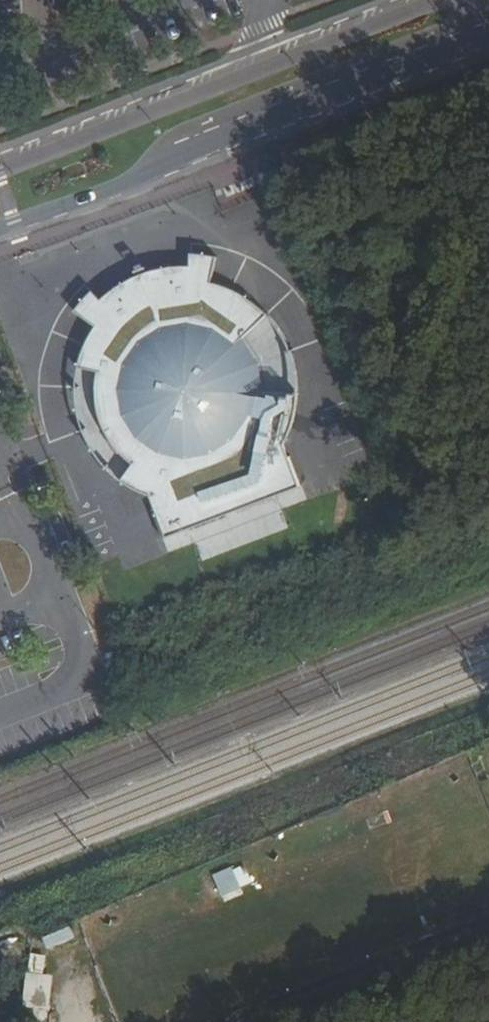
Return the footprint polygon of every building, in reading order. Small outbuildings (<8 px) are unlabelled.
[(176,535),(309,480),(292,440),(300,423),(304,404),(305,387),(270,387),(265,358),(248,333),(273,308),(261,298),(247,289),(232,282),(216,277),(220,252),(207,250),(194,249),(194,261),(174,263),(154,268),(137,275),(120,285),(105,298),(96,290),(87,300),(79,310),(101,325),(93,338),(87,352),(84,367),(104,371),(103,397),(109,422),(122,444),(141,462),(129,479),(144,488),(160,494),(176,535)] [(217,871),(222,893),(255,885),(250,864),(217,871)] [(52,947),(80,938),(76,926),(48,935),(52,947)] [(48,973),(50,953),(33,952),(28,1008),(51,1010),(55,974),(48,973)]
